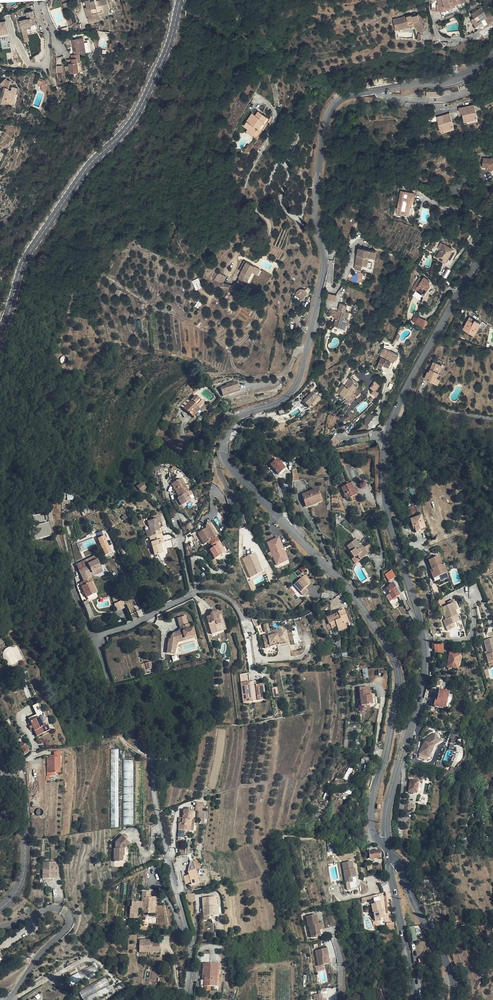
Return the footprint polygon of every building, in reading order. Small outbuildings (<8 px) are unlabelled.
[(112,10),(114,9),(111,0),(106,0),(106,1),(99,3),(98,0),(92,0),(88,1),(90,7),(92,11),(89,12),(92,21),(103,17),(102,14),(112,10)] [(445,9),(447,8),(448,9),(459,5),(457,1),(457,0),(445,0),(445,8),(445,9)] [(477,7),(479,12),(476,13),(479,19),(490,13),(492,12),(492,6),(491,1),(477,7)] [(479,19),(479,20),(490,15),(491,19),(492,18),(492,12),(490,13),(479,19)] [(35,20),(34,13),(27,15),(29,21),(20,24),(22,30),(23,34),(27,33),(26,29),(32,28),(37,26),(37,25),(35,26),(33,21),(35,20)] [(428,24),(427,23),(424,21),(426,19),(420,14),(415,16),(414,14),(394,19),(397,30),(417,26),(424,31),(428,27),(428,24)] [(0,22),(0,30),(1,34),(9,32),(6,21),(0,22)] [(74,58),(82,56),(81,53),(88,52),(85,39),(85,37),(72,40),(75,54),(72,55),(73,58),(74,58)] [(75,62),(74,62),(70,63),(72,73),(81,71),(79,61),(82,60),(82,56),(74,58),(75,62)] [(5,90),(2,99),(1,102),(4,103),(8,104),(9,101),(9,99),(17,101),(19,95),(18,95),(19,89),(15,88),(16,84),(13,83),(13,82),(9,81),(6,87),(5,90)] [(466,119),(480,115),(475,102),(459,107),(461,112),(464,111),(466,119)] [(256,121),(262,124),(267,127),(276,110),(267,105),(266,106),(262,104),(261,107),(258,105),(251,118),(256,121)] [(442,119),(441,117),(437,118),(440,128),(451,124),(454,122),(451,113),(444,116),(444,118),(442,119)] [(215,152),(213,161),(220,162),(222,153),(215,152)] [(491,160),(482,159),(481,168),(489,168),(490,171),(492,176),(492,159),(491,160)] [(405,189),(400,213),(412,216),(415,202),(417,202),(419,192),(405,189)] [(453,261),(458,255),(451,249),(452,247),(447,244),(438,257),(447,263),(450,259),(453,261)] [(359,247),(355,268),(361,270),(362,264),(367,265),(369,256),(375,257),(376,251),(359,247)] [(362,264),(361,270),(373,272),(375,257),(369,256),(367,265),(362,264)] [(241,277),(239,281),(248,286),(250,282),(248,281),(253,272),(258,275),(261,269),(256,266),(256,267),(247,262),(242,271),(243,272),(240,277),(241,277)] [(227,276),(219,273),(215,280),(223,283),(227,276)] [(430,280),(425,277),(416,290),(424,295),(430,285),(428,284),(430,280)] [(197,290),(203,287),(199,278),(193,280),(197,290)] [(306,290),(304,290),(300,294),(298,292),(296,295),(303,300),(308,293),(306,290)] [(348,304),(341,302),(334,327),(339,328),(347,331),(351,317),(353,312),(346,310),(348,304)] [(419,317),(412,314),(409,321),(416,324),(419,317)] [(474,321),(469,319),(464,329),(473,334),(477,327),(479,328),(482,322),(475,319),(474,321)] [(389,351),(383,349),(381,355),(387,357),(389,351)] [(400,354),(389,351),(387,357),(386,359),(381,357),(378,366),(383,368),(384,365),(392,367),(395,360),(396,361),(400,354)] [(443,365),(435,361),(432,367),(430,371),(429,371),(426,378),(438,384),(440,378),(437,377),(443,365)] [(358,386),(362,389),(364,388),(351,379),(346,386),(343,384),(338,391),(349,399),(354,392),(358,386)] [(371,387),(374,389),(372,393),(377,396),(380,392),(377,390),(381,384),(376,380),(371,387)] [(358,395),(362,389),(358,386),(354,392),(358,395)] [(319,398),(313,392),(303,402),(307,405),(309,407),(312,405),(319,398)] [(204,402),(196,395),(184,408),(192,415),(199,408),(204,402)] [(320,399),(319,398),(312,405),(313,406),(320,399)] [(200,409),(199,408),(192,415),(193,417),(200,409)] [(371,413),(363,422),(367,425),(375,417),(371,413)] [(330,442),(335,446),(340,441),(334,436),(330,442)] [(267,452),(261,457),(264,462),(267,460),(268,462),(272,459),(267,452)] [(285,469),(277,459),(271,465),(279,474),(285,469)] [(182,485),(179,480),(172,484),(177,493),(179,497),(177,498),(181,505),(191,500),(186,493),(188,492),(183,485),(182,485)] [(147,488),(142,483),(138,488),(142,492),(147,488)] [(356,494),(351,484),(342,488),(347,499),(356,494)] [(321,500),(317,490),(303,495),(306,505),(321,500)] [(416,513),(413,506),(407,509),(408,513),(411,512),(412,514),(416,513)] [(52,537),(47,513),(33,515),(35,526),(28,527),(31,540),(52,537)] [(425,528),(421,516),(411,519),(413,527),(415,527),(415,529),(416,532),(421,531),(421,529),(425,528)] [(373,527),(368,517),(363,521),(358,525),(366,533),(373,527)] [(160,524),(158,519),(147,521),(150,530),(146,531),(147,537),(149,537),(159,534),(157,524),(160,524)] [(213,543),(219,540),(217,537),(214,538),(208,527),(199,532),(205,543),(210,540),(212,544),(213,543)] [(163,539),(161,535),(150,539),(152,548),(148,549),(150,556),(154,555),(162,553),(160,545),(162,544),(161,540),(163,539)] [(111,552),(104,536),(98,539),(105,555),(111,552)] [(289,560),(280,538),(268,543),(277,564),(289,560)] [(213,543),(212,544),(214,547),(211,549),(216,558),(223,554),(218,545),(221,543),(219,540),(213,543)] [(358,554),(356,555),(360,560),(366,555),(367,554),(363,548),(362,547),(361,548),(355,540),(347,546),(351,552),(355,549),(358,554)] [(373,550),(369,544),(363,548),(367,554),(373,550)] [(353,558),(356,555),(358,554),(355,549),(351,552),(350,553),(353,558)] [(263,571),(255,553),(243,558),(251,576),(263,571)] [(366,555),(360,560),(364,566),(370,562),(366,555)] [(101,569),(95,556),(87,560),(88,563),(87,564),(88,566),(86,567),(79,570),(84,581),(80,583),(87,597),(96,593),(91,582),(93,581),(90,576),(90,574),(101,569)] [(442,565),(439,557),(429,560),(432,569),(434,572),(432,572),(434,578),(447,573),(444,565),(442,565)] [(389,580),(396,577),(392,570),(385,573),(389,580)] [(308,585),(302,578),(294,585),(296,587),(300,592),(303,595),(307,591),(304,588),(308,585)] [(253,579),(249,581),(253,590),(257,588),(253,579)] [(396,588),(392,582),(388,585),(389,586),(386,588),(389,592),(393,599),(399,595),(395,588),(396,588)] [(122,600),(115,604),(118,611),(125,608),(122,600)] [(458,610),(454,600),(448,602),(448,605),(442,608),(446,619),(444,620),(448,630),(453,628),(452,627),(454,626),(454,624),(456,623),(453,617),(457,615),(455,611),(458,610)] [(215,612),(213,611),(210,616),(207,617),(212,634),(217,633),(216,629),(217,629),(217,627),(218,626),(218,625),(220,625),(218,618),(219,615),(221,615),(220,613),(216,611),(215,612)] [(347,622),(343,611),(338,613),(338,614),(327,618),(329,624),(330,623),(332,628),(337,627),(339,631),(345,629),(344,623),(347,622)] [(225,630),(221,615),(219,615),(218,618),(220,625),(218,625),(218,626),(217,627),(217,629),(216,629),(217,633),(225,630)] [(187,625),(184,616),(177,618),(179,627),(180,627),(181,627),(182,630),(181,633),(179,633),(178,632),(177,632),(176,632),(172,634),(170,636),(170,639),(168,639),(166,653),(170,653),(170,650),(172,651),(172,646),(174,646),(174,641),(181,639),(181,638),(183,638),(184,639),(190,637),(190,636),(194,635),(192,628),(189,629),(188,624),(187,625)] [(263,635),(266,647),(289,642),(286,630),(282,631),(282,628),(272,631),(272,633),(263,635)] [(195,638),(194,635),(190,636),(190,637),(184,639),(183,638),(181,638),(181,639),(174,641),(174,646),(172,646),(172,651),(170,650),(170,653),(175,654),(177,643),(195,638)] [(484,640),(487,651),(488,654),(487,654),(489,663),(492,662),(492,638),(484,640)] [(444,653),(444,645),(436,645),(436,652),(444,653)] [(460,655),(450,654),(448,667),(458,669),(460,655)] [(250,681),(248,672),(240,673),(241,683),(243,702),(257,700),(257,695),(264,694),(263,683),(255,684),(250,685),(250,681)] [(445,680),(435,679),(433,686),(439,688),(440,686),(444,687),(445,680)] [(369,695),(368,687),(359,688),(361,706),(362,706),(369,705),(372,705),(371,695),(369,695)] [(449,692),(439,690),(437,698),(435,698),(434,705),(445,708),(449,692)] [(48,725),(42,712),(28,718),(37,736),(49,730),(47,725),(48,725)] [(440,741),(435,733),(426,739),(425,744),(424,743),(422,748),(421,748),(419,754),(428,757),(431,751),(432,751),(434,744),(440,741)] [(441,742),(440,741),(434,744),(432,751),(431,751),(428,757),(432,758),(437,745),(441,742)] [(24,746),(22,743),(19,745),(25,754),(29,752),(27,750),(28,749),(25,744),(24,746)] [(60,773),(60,758),(49,758),(47,758),(47,773),(60,773)] [(134,825),(134,759),(124,760),(124,825),(134,825)] [(420,781),(412,779),(409,792),(418,793),(420,781)] [(352,787),(346,785),(344,792),(350,795),(352,790),(351,790),(352,787)] [(193,811),(184,810),(183,818),(182,822),(179,822),(178,830),(193,831),(194,820),(192,820),(193,811)] [(125,835),(124,835),(123,835),(123,836),(116,842),(116,848),(114,848),(114,861),(121,861),(122,861),(122,860),(123,860),(123,859),(123,856),(124,856),(124,848),(130,843),(126,840),(127,839),(127,838),(127,837),(126,836),(126,835),(125,835)] [(381,858),(380,850),(368,851),(368,858),(373,858),(381,858)] [(200,882),(197,869),(201,868),(198,859),(187,862),(193,884),(200,882)] [(353,869),(352,862),(342,863),(346,883),(349,883),(353,882),(352,878),(356,877),(355,869),(353,869)] [(56,863),(43,863),(43,879),(49,879),(55,879),(56,863)] [(149,890),(142,890),(142,898),(132,898),(132,903),(130,903),(130,914),(141,915),(141,910),(153,911),(153,900),(156,900),(156,895),(150,895),(149,890)] [(216,906),(215,897),(203,898),(204,915),(209,915),(216,915),(216,906)] [(382,911),(380,901),(374,902),(374,904),(371,904),(373,913),(374,913),(375,921),(375,922),(380,921),(381,920),(380,917),(384,916),(383,911),(382,911)] [(318,923),(317,915),(306,916),(308,926),(309,925),(311,937),(321,935),(325,935),(324,929),(323,922),(318,923)] [(140,928),(149,928),(140,919),(140,920),(139,926),(140,928)] [(417,935),(423,933),(420,924),(411,927),(415,941),(418,940),(417,935)] [(159,937),(139,939),(140,951),(159,950),(159,937)] [(330,964),(327,948),(316,950),(318,966),(324,965),(330,964)] [(218,964),(203,963),(203,974),(205,974),(204,980),(204,986),(211,986),(217,987),(218,964)] [(99,974),(94,964),(66,979),(71,989),(99,974)] [(79,991),(83,999),(109,984),(105,977),(79,991)] [(109,984),(83,999),(97,999),(113,991),(109,984)]
